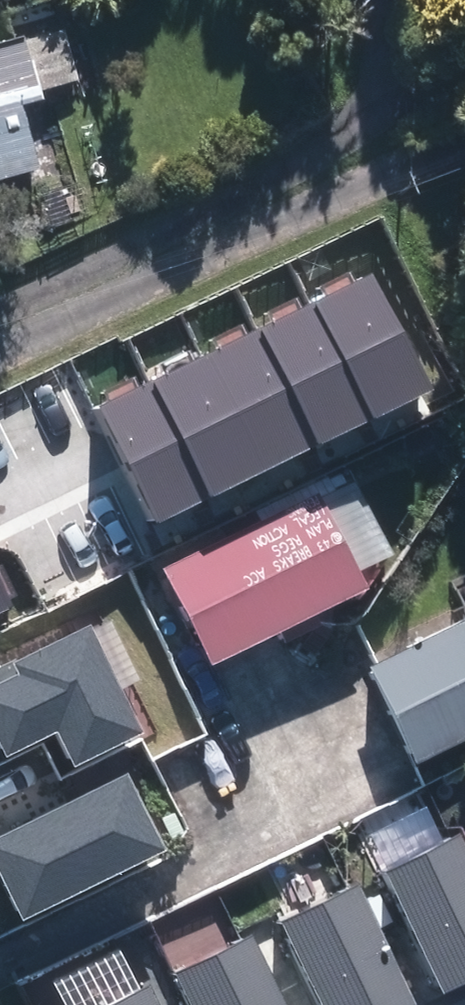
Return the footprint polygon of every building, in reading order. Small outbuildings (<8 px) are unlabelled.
[(16,13),(22,31),(49,21),(43,5),(16,13)] [(39,175),(20,110),(43,104),(25,42),(0,49),(0,187),(39,175)] [(432,390),(374,273),(314,302),(371,419),(432,390)] [(371,419),(314,302),(257,330),(315,447),(371,419)] [(315,447),(257,330),(203,356),(261,473),(315,447)] [(261,473),(203,356),(148,383),(205,500),(261,473)] [(205,500),(148,383),(94,409),(151,526),(205,500)] [(163,575),(209,669),(366,595),(321,499),(163,575)] [(16,609),(0,576),(0,616),(16,609)] [(145,731),(92,624),(19,660),(17,655),(0,664),(0,740),(7,753),(58,728),(77,765),(145,731)] [(414,770),(464,745),(464,627),(367,676),(414,770)] [(127,772),(0,836),(0,872),(24,920),(165,849),(127,772)] [(464,834),(385,871),(444,994),(464,984),(464,836),(464,834)] [(360,886),(282,923),(321,1004),(418,1004),(360,886)] [(253,935),(175,972),(191,1004),(287,1004),(253,935)] [(150,985),(109,1004),(159,1004),(150,985)]
